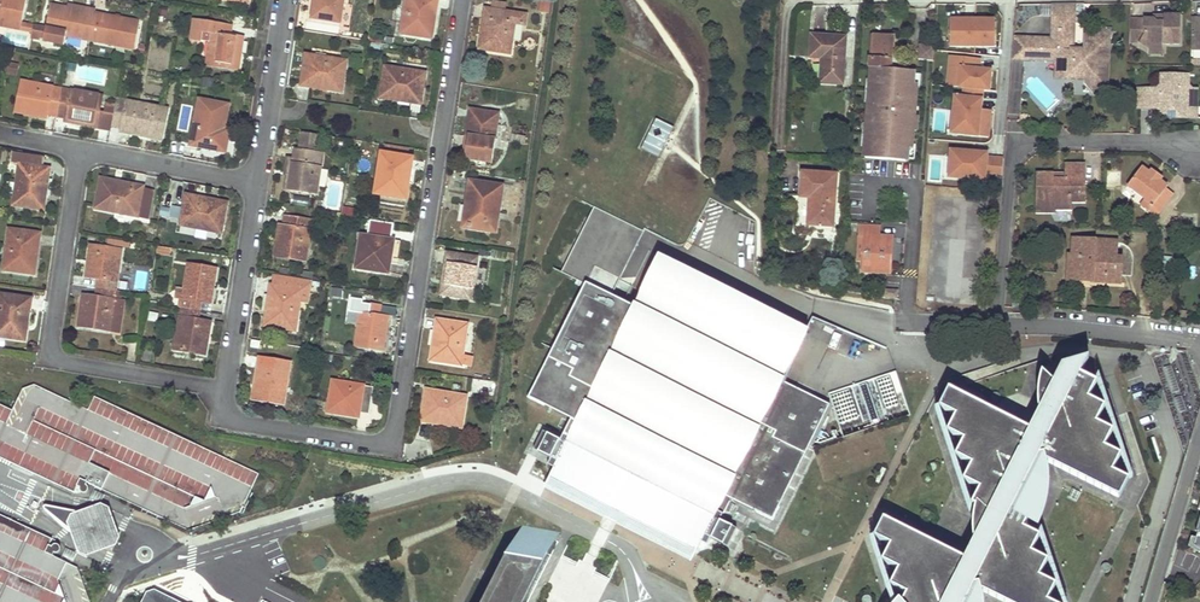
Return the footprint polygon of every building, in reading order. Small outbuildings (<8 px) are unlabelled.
[(0,4),(0,25),(9,26),(20,29),(21,22),(26,0),(3,0),(2,5),(0,4)] [(316,20),(340,24),(344,0),(319,0),(316,20)] [(401,33),(432,39),(434,25),(432,24),(436,0),(406,0),(401,33)] [(538,11),(549,12),(550,0),(549,0),(539,0),(538,11)] [(1038,17),(1050,18),(1050,3),(1039,3),(1038,17)] [(1074,17),(1075,3),(1050,3),(1050,18),(1049,37),(1049,49),(1054,55),(1053,59),(1053,78),(1078,79),(1078,76),(1087,76),(1087,82),(1103,96),(1110,87),(1111,59),(1110,59),(1110,50),(1113,50),(1114,28),(1101,27),(1101,33),(1087,33),(1086,49),(1074,48),(1075,23),(1083,24),(1083,17),(1074,17)] [(1074,17),(1083,17),(1084,3),(1075,3),(1074,17)] [(68,8),(51,5),(46,27),(44,37),(44,39),(65,43),(66,36),(91,40),(95,14),(68,8)] [(96,11),(68,6),(68,8),(95,14),(96,11)] [(526,15),(487,9),(483,35),(481,35),(479,49),(510,54),(515,24),(524,25),(526,15)] [(95,14),(91,40),(115,45),(115,41),(135,45),(139,22),(108,16),(95,14)] [(1153,18),(1130,18),(1130,41),(1139,41),(1148,47),(1164,47),(1164,43),(1180,43),(1180,14),(1163,14),(1163,15),(1163,21),(1156,21),(1153,18)] [(1191,18),(1191,49),(1199,49),(1199,18),(1191,18)] [(207,65),(239,70),(242,50),(244,37),(230,35),(231,26),(194,19),(191,39),(202,41),(203,35),(212,37),(211,42),(207,65)] [(950,19),(950,46),(995,46),(995,19),(960,19),(950,19)] [(34,24),(25,23),(24,29),(32,31),(34,24)] [(42,26),(34,24),(32,31),(32,34),(40,36),(42,26)] [(893,36),(874,35),(872,58),(869,58),(869,67),(872,68),(871,84),(873,84),(872,98),(868,97),(866,128),(870,128),(869,142),(866,141),(865,158),(908,161),(909,148),(912,149),(914,131),(911,130),(911,125),(914,125),(917,84),(914,84),(915,71),(891,69),(893,36)] [(843,84),(846,38),(824,36),(813,36),(812,36),(811,57),(824,58),(824,62),(822,62),(821,83),(843,84)] [(1036,49),(1049,49),(1049,37),(1014,36),(1012,58),(1025,59),(1036,49)] [(934,61),(935,46),(920,44),(919,59),(934,61)] [(1049,49),(1036,49),(1025,59),(1037,59),(1049,49)] [(1049,49),(1037,59),(1053,59),(1054,55),(1049,49)] [(303,72),(301,84),(328,88),(328,90),(342,93),(347,61),(305,54),(303,72)] [(968,57),(952,56),(951,68),(956,69),(955,87),(965,87),(964,96),(955,96),(954,119),(961,119),(960,134),(979,135),(981,108),(971,108),(972,88),(978,88),(980,69),(967,68),(968,57)] [(19,64),(8,62),(6,73),(16,75),(19,64)] [(424,83),(425,73),(385,67),(379,98),(394,101),(394,98),(420,102),(424,83)] [(1188,85),(1188,74),(1161,74),(1161,84),(1155,88),(1138,88),(1138,108),(1158,107),(1162,108),(1165,110),(1162,113),(1165,116),(1186,116),(1186,104),(1196,104),(1196,87),(1191,88),(1188,85)] [(61,89),(21,81),(15,113),(29,115),(30,111),(47,115),(56,116),(61,89)] [(102,97),(61,89),(56,116),(66,118),(83,122),(82,125),(111,131),(111,127),(116,104),(107,102),(105,110),(100,109),(102,97)] [(167,109),(117,99),(116,104),(111,127),(122,129),(121,133),(131,135),(132,131),(149,134),(148,138),(161,140),(167,109)] [(229,105),(199,99),(190,146),(201,148),(225,152),(229,130),(224,129),(229,105)] [(499,114),(470,109),(466,136),(468,137),(465,158),(465,159),(491,163),(493,149),(497,126),(499,114)] [(676,130),(656,119),(640,149),(659,160),(676,130)] [(961,119),(954,119),(953,133),(960,134),(961,119)] [(301,133),(299,151),(317,154),(320,136),(301,133)] [(1003,176),(1004,157),(987,156),(988,152),(951,149),(950,170),(965,171),(964,178),(986,179),(986,175),(1003,176)] [(299,151),(295,150),(293,160),(287,159),(285,176),(288,177),(285,190),(316,195),(322,154),(317,154),(299,151)] [(19,165),(13,206),(44,211),(45,199),(42,198),(45,179),(48,179),(50,169),(41,168),(43,157),(13,153),(12,164),(19,165)] [(410,158),(381,153),(375,194),(406,199),(408,184),(406,184),(410,158)] [(1087,164),(1066,163),(1066,172),(1066,177),(1053,176),(1053,171),(1037,171),(1036,186),(1043,187),(1042,201),(1055,202),(1054,208),(1071,209),(1071,201),(1085,201),(1087,164)] [(1149,171),(1142,165),(1127,184),(1144,197),(1152,203),(1148,209),(1156,215),(1174,193),(1166,187),(1168,185),(1160,180),(1149,171)] [(1151,168),(1149,171),(1160,180),(1162,177),(1151,168)] [(837,175),(803,172),(801,197),(798,197),(795,229),(808,230),(809,225),(833,228),(837,175)] [(143,189),(144,187),(121,182),(120,188),(114,187),(115,181),(101,178),(95,209),(138,217),(143,189)] [(502,187),(470,182),(467,205),(471,207),(468,228),(495,232),(502,187)] [(1043,187),(1036,186),(1035,211),(1071,213),(1071,209),(1054,208),(1055,202),(1042,201),(1043,187)] [(148,219),(153,191),(143,189),(138,217),(148,219)] [(181,218),(180,226),(221,234),(228,203),(216,201),(215,205),(196,201),(196,197),(186,195),(183,208),(181,218)] [(1152,203),(1144,197),(1140,203),(1148,209),(1152,203)] [(181,218),(183,208),(172,205),(170,216),(181,218)] [(169,208),(162,207),(161,216),(168,216),(169,208)] [(312,221),(285,217),(283,226),(281,244),(277,243),(275,257),(306,262),(312,221)] [(880,227),(860,226),(860,236),(865,237),(863,262),(863,272),(890,274),(891,253),(888,253),(888,237),(879,237),(880,227)] [(38,233),(8,229),(3,271),(34,275),(37,261),(34,260),(38,233)] [(360,235),(355,269),(389,274),(390,263),(385,262),(389,240),(360,235)] [(390,263),(394,241),(389,240),(385,262),(390,263)] [(1116,242),(1073,240),(1072,256),(1068,256),(1067,272),(1104,274),(1104,282),(1119,283),(1121,259),(1115,258),(1116,242)] [(121,250),(90,246),(88,261),(92,262),(90,278),(99,279),(97,289),(116,291),(121,250)] [(172,248),(158,246),(157,253),(171,255),(172,248)] [(477,258),(447,253),(446,264),(449,265),(446,284),(443,284),(441,295),(471,300),(477,258)] [(785,383),(811,332),(654,255),(630,302),(586,280),(528,398),(570,419),(560,439),(543,431),(534,449),(551,458),(547,464),(554,467),(551,473),(699,546),(701,542),(707,545),(710,539),(727,547),(737,528),(720,520),(723,513),(721,513),(728,498),(785,383)] [(188,265),(181,308),(199,311),(201,302),(207,303),(209,285),(214,286),(216,269),(188,265)] [(1104,282),(1104,274),(1067,272),(1067,280),(1104,282)] [(266,312),(264,326),(295,331),(300,301),(302,292),(309,293),(310,282),(273,276),(271,286),(270,285),(269,295),(271,296),(269,313),(266,312)] [(115,297),(116,291),(97,289),(96,297),(88,296),(85,314),(81,313),(79,327),(110,331),(115,297)] [(885,290),(884,297),(897,299),(899,291),(885,290)] [(307,302),(309,293),(302,292),(300,301),(307,302)] [(0,295),(0,338),(25,341),(28,324),(31,299),(0,295)] [(125,299),(115,297),(110,331),(121,333),(125,299)] [(361,303),(356,347),(383,351),(386,334),(381,333),(384,316),(379,315),(380,306),(361,303)] [(199,311),(181,308),(174,350),(206,355),(207,344),(204,343),(207,322),(198,320),(199,311)] [(468,324),(439,320),(434,346),(432,346),(430,361),(461,366),(462,364),(463,354),(468,324)] [(145,345),(144,352),(153,354),(155,347),(145,345)] [(144,352),(143,352),(142,360),(153,362),(154,354),(153,354),(144,352)] [(472,356),(463,354),(462,364),(471,366),(472,356)] [(290,363),(271,360),(270,369),(261,368),(258,389),(255,389),(253,400),(284,405),(290,363)] [(970,507),(974,509),(973,515),(972,524),(972,531),(972,536),(973,542),(963,561),(882,521),(873,539),(889,547),(881,563),(905,596),(902,601),(978,601),(977,592),(998,601),(1048,601),(1055,587),(1039,579),(1047,563),(1031,555),(1040,538),(1024,530),(1029,519),(1035,522),(1038,516),(1040,510),(1041,504),(1043,498),(1044,489),(1044,484),(1044,477),(1044,471),(1043,468),(1043,463),(1118,502),(1128,483),(1111,475),(1120,459),(1103,451),(1112,435),(1096,427),(1104,410),(1088,402),(1096,386),(1080,378),(1088,361),(1061,369),(1053,385),(1042,374),(1040,378),(1039,382),(1039,385),(1038,392),(1037,398),(1037,404),(1038,409),(1038,414),(1029,432),(948,391),(939,410),(955,418),(947,434),(963,443),(955,459),(971,467),(962,483),(979,491),(970,507)] [(981,371),(979,366),(966,370),(968,375),(981,371)] [(843,436),(910,414),(896,372),(829,393),(843,436)] [(332,381),(327,413),(342,415),(343,411),(360,413),(369,415),(373,388),(332,381)] [(828,404),(785,383),(728,498),(772,519),(828,404)] [(75,492),(78,487),(81,488),(81,489),(81,490),(81,491),(82,492),(83,493),(84,494),(85,494),(86,493),(87,493),(88,492),(89,491),(89,490),(89,488),(88,487),(87,486),(88,483),(189,530),(242,512),(260,474),(207,449),(188,440),(96,397),(89,410),(36,385),(24,388),(14,411),(0,405),(0,457),(75,492)] [(467,396),(426,390),(421,420),(448,424),(448,426),(461,428),(467,396)] [(885,472),(882,469),(874,484),(877,486),(885,472)] [(548,478),(608,508),(606,513),(617,518),(619,514),(695,552),(699,546),(551,473),(548,478)] [(268,495),(275,481),(268,477),(261,492),(268,495)] [(71,514),(67,522),(71,531),(78,551),(87,556),(116,545),(120,537),(110,507),(101,503),(78,511),(71,514)] [(91,601),(79,568),(54,556),(55,554),(56,554),(57,554),(58,555),(59,554),(60,553),(61,552),(62,550),(62,549),(62,548),(61,547),(60,546),(59,545),(58,545),(57,545),(56,546),(55,546),(54,547),(53,547),(50,546),(53,540),(0,515),(0,601),(91,601)] [(560,532),(523,526),(496,580),(485,601),(525,601),(560,532)] [(1195,539),(1190,537),(1187,547),(1199,554),(1199,552),(1199,550),(1193,545),(1195,539)] [(496,580),(482,601),(485,601),(496,580)] [(154,591),(147,594),(142,601),(177,601),(154,591)]
